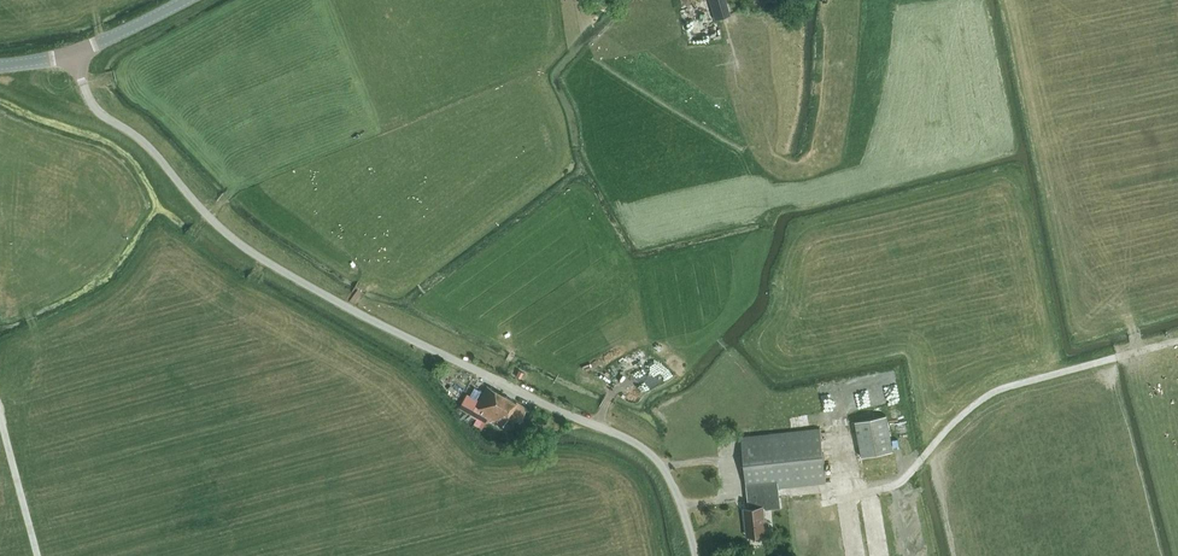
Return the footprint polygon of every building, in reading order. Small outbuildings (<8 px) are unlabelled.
[(725,0),(710,0),(715,17),(729,13),(725,0)] [(646,344),(627,350),(632,364),(651,357),(646,344)] [(476,405),(473,410),(488,419),(490,417),(503,425),(508,416),(518,422),(526,407),(488,386),(476,405)] [(893,449),(886,413),(854,419),(861,455),(893,449)] [(821,428),(792,431),(741,437),(747,490),(748,490),(750,508),(745,509),(748,535),(766,533),(763,507),(765,507),(764,488),(827,481),(821,428)]
